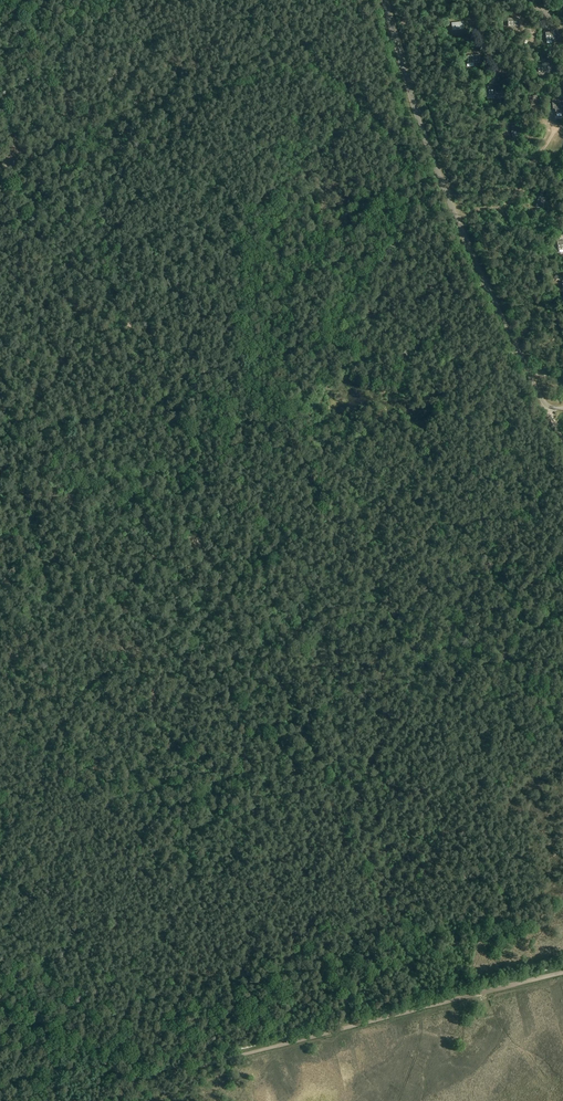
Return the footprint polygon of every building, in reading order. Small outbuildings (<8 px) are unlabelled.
[(508,19),(508,27),(520,27),(520,25),(521,25),(521,21),(520,21),(520,19),(519,19),(519,17),(512,18),(512,19),(508,19)] [(451,23),(452,31),(464,30),(464,22),(451,23)] [(558,40),(558,38),(559,38),(559,34),(558,35),(557,32),(557,31),(550,31),(550,33),(546,33),(546,41),(558,40)] [(467,56),(468,64),(480,63),(480,55),(467,56)] [(538,65),(538,73),(550,72),(550,71),(551,71),(551,67),(550,67),(550,64),(549,65),(549,63),(542,64),(542,65),(538,65)] [(488,87),(488,95),(501,94),(500,86),(488,87)] [(530,107),(533,106),(540,104),(537,95),(531,97),(530,95),(527,96),(530,107)] [(555,109),(556,113),(557,113),(562,112),(562,102),(552,103),(553,109),(555,109)] [(531,207),(535,196),(527,194),(524,205),(531,207)] [(539,197),(536,205),(537,205),(537,207),(543,208),(544,202),(546,203),(547,199),(542,198),(539,197)]
